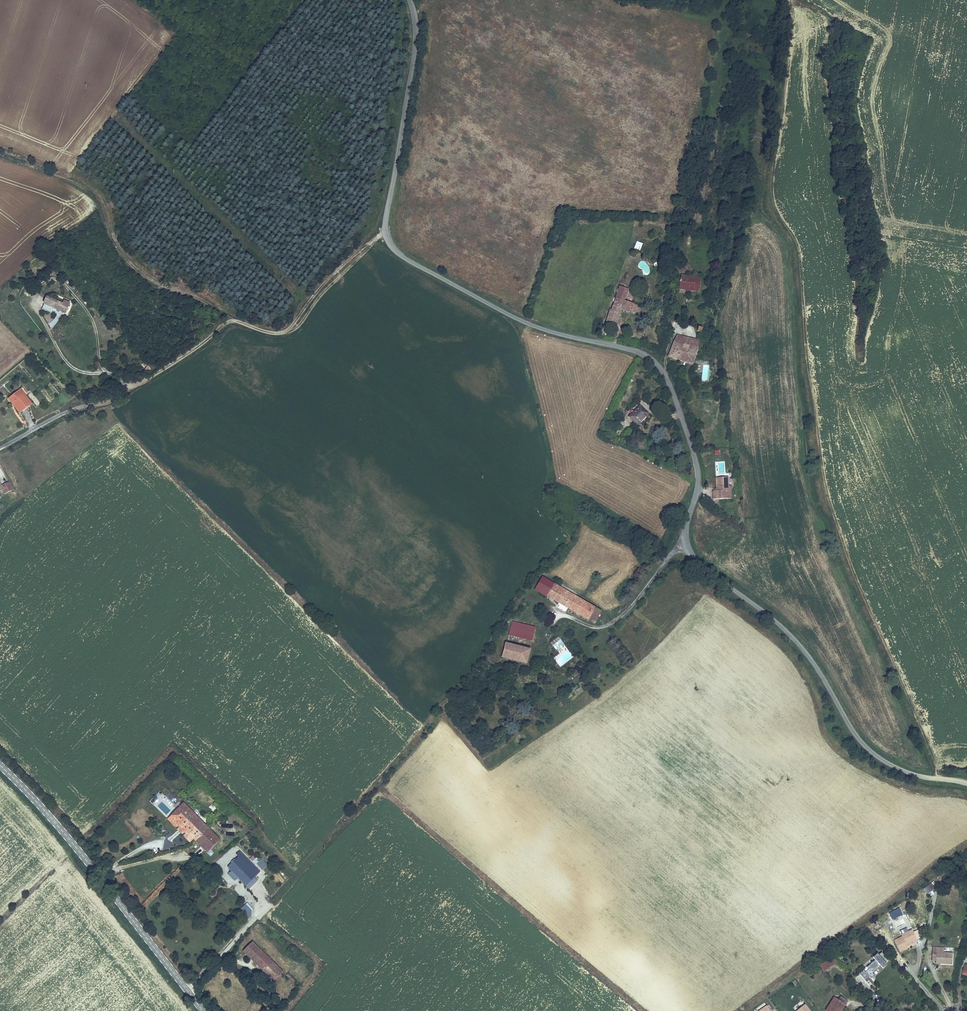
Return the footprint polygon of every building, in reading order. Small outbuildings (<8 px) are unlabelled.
[(639,249),(641,242),(636,240),(633,247),(639,249)] [(698,292),(700,279),(682,277),(680,289),(686,290),(698,292)] [(628,289),(619,286),(611,309),(610,309),(605,321),(616,325),(621,310),(631,314),(632,311),(638,313),(640,306),(624,301),(628,289)] [(48,298),(46,301),(57,311),(67,315),(71,304),(64,301),(63,305),(48,298)] [(57,311),(46,301),(44,306),(57,311)] [(43,309),(64,319),(57,311),(44,306),(43,309)] [(683,346),(685,339),(677,337),(670,358),(692,365),(697,350),(683,346)] [(699,343),(685,339),(683,346),(697,350),(699,343)] [(16,402),(25,412),(34,405),(21,390),(9,400),(13,405),(16,402)] [(20,415),(25,412),(16,402),(13,405),(20,415)] [(639,407),(629,419),(637,426),(647,415),(639,407)] [(618,428),(613,434),(617,438),(623,433),(618,428)] [(712,494),(727,493),(727,484),(726,475),(714,476),(715,488),(712,488),(712,494)] [(3,491),(5,495),(14,489),(10,481),(2,485),(0,482),(0,493),(3,491)] [(709,517),(715,525),(718,522),(712,515),(709,517)] [(535,589),(588,621),(588,620),(595,607),(543,576),(535,589)] [(595,624),(602,611),(595,607),(588,620),(595,624)] [(511,621),(506,643),(530,649),(536,627),(511,621)] [(559,637),(551,643),(556,650),(564,644),(559,637)] [(530,649),(506,643),(502,658),(527,664),(530,649)] [(184,801),(172,813),(194,839),(197,841),(210,828),(184,801)] [(222,824),(229,818),(223,812),(216,817),(222,824)] [(194,839),(172,813),(167,819),(190,842),(194,839)] [(220,838),(210,828),(197,841),(207,852),(220,838)] [(240,850),(236,853),(238,856),(227,866),(232,870),(228,874),(235,880),(238,876),(250,888),(258,880),(255,877),(257,875),(245,863),(249,858),(240,850)] [(261,871),(249,858),(245,863),(257,875),(261,871)] [(262,858),(256,864),(263,869),(268,864),(262,858)] [(928,895),(935,889),(932,884),(923,890),(928,895)] [(251,916),(251,909),(248,906),(241,913),(247,920),(251,916)] [(908,942),(919,936),(914,926),(903,932),(904,934),(897,938),(903,950),(910,946),(909,945),(908,942)] [(921,939),(919,936),(908,942),(909,945),(921,939)] [(255,961),(264,951),(253,940),(243,950),(255,961)] [(940,949),(940,957),(940,960),(956,961),(957,950),(946,949),(946,945),(936,944),(936,949),(940,949)] [(284,971),(264,951),(255,961),(274,980),(284,971)] [(891,959),(884,951),(881,954),(880,953),(876,957),(878,960),(875,962),(874,963),(870,967),(872,969),(869,972),(867,970),(863,974),(869,980),(871,978),(870,978),(872,976),(873,977),(874,978),(878,975),(876,973),(891,959)] [(833,956),(820,965),(825,971),(837,962),(833,956)] [(288,973),(284,976),(293,986),(297,982),(288,973)] [(826,1010),(841,1010),(847,1002),(840,997),(839,1000),(835,998),(826,1010)]
